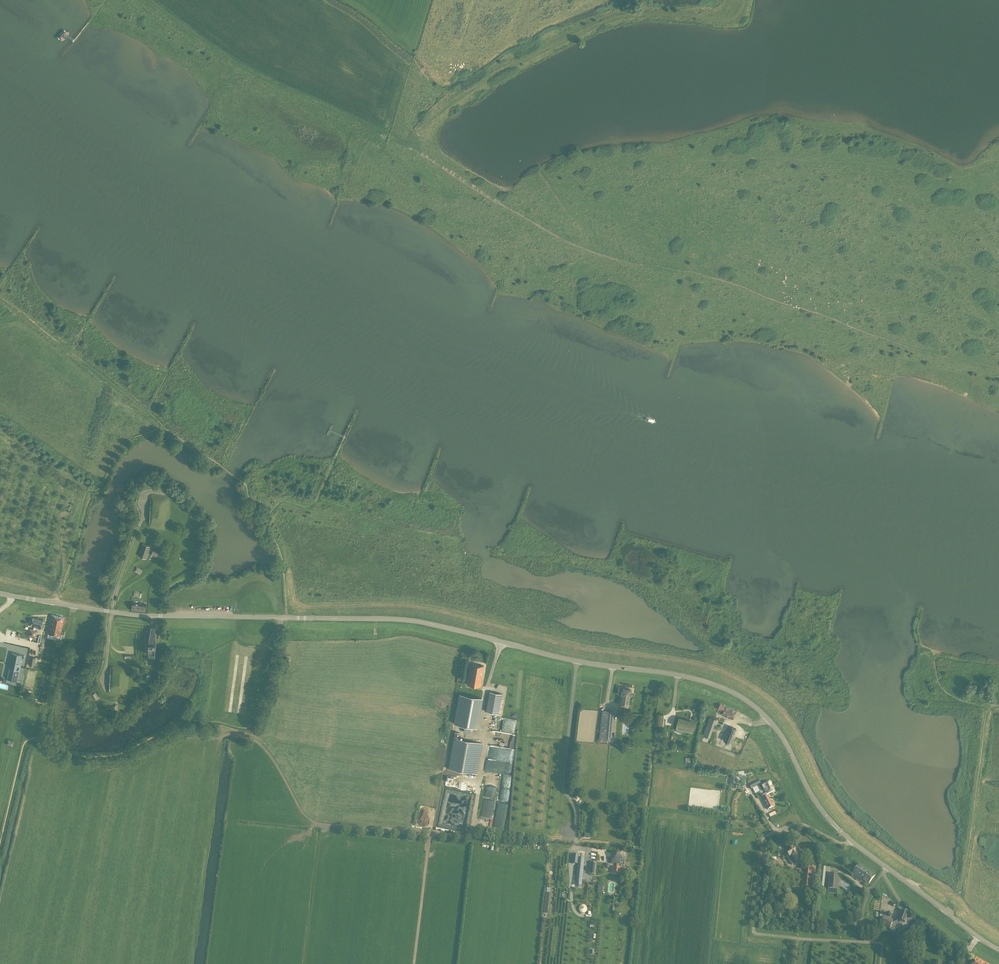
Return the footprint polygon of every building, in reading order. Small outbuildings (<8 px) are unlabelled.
[(151,501),(151,506),(150,520),(150,523),(152,523),(153,521),(159,521),(160,504),(153,504),(153,502),(152,501),(151,501)] [(146,558),(150,546),(143,543),(139,555),(146,558)] [(198,563),(191,561),(189,567),(196,569),(198,563)] [(143,571),(137,567),(134,572),(140,576),(143,571)] [(145,612),(146,604),(132,603),(132,610),(145,612)] [(52,615),(48,633),(60,635),(64,618),(52,615)] [(34,617),(31,626),(41,629),(44,620),(34,617)] [(38,630),(30,628),(28,636),(36,638),(38,630)] [(149,638),(148,644),(148,654),(153,655),(153,654),(156,655),(156,639),(155,628),(151,628),(149,638)] [(10,668),(11,668),(9,677),(13,678),(13,680),(20,681),(22,673),(20,673),(22,667),(23,667),(24,664),(22,663),(24,655),(14,653),(10,668)] [(470,663),(467,684),(480,686),(484,665),(470,663)] [(120,668),(112,668),(112,688),(120,689),(120,668)] [(622,688),(619,704),(628,705),(631,689),(622,688)] [(489,691),(485,711),(499,713),(502,694),(489,691)] [(94,695),(97,701),(102,698),(99,692),(95,694),(94,695)] [(460,694),(455,723),(471,726),(472,717),(478,718),(481,698),(460,694)] [(720,704),(717,712),(733,719),(737,711),(720,704)] [(597,738),(596,742),(599,742),(599,739),(610,740),(613,711),(602,710),(599,739),(597,738)] [(679,718),(678,723),(681,724),(681,726),(693,730),(695,723),(679,718)] [(708,723),(704,735),(710,737),(714,725),(708,723)] [(730,726),(724,740),(731,742),(732,738),(733,735),(736,729),(730,726)] [(491,730),(488,758),(513,762),(515,748),(513,748),(515,733),(491,730)] [(466,771),(471,741),(454,738),(448,768),(466,771)] [(471,741),(466,771),(477,773),(483,743),(471,741)] [(761,784),(758,779),(749,784),(751,789),(757,786),(761,784)] [(772,786),(770,783),(769,782),(768,782),(761,785),(761,784),(757,786),(758,788),(757,788),(760,792),(764,790),(772,786)] [(772,786),(764,790),(766,793),(762,795),(764,798),(762,799),(768,809),(773,807),(767,795),(774,791),(772,786)] [(481,808),(480,819),(490,820),(491,811),(487,810),(486,814),(483,813),(484,809),(481,808)] [(794,848),(787,852),(790,857),(788,858),(792,865),(797,862),(797,863),(801,860),(794,848)] [(617,864),(619,864),(624,865),(625,853),(612,852),(611,864),(617,864)] [(573,854),(572,864),(578,864),(575,885),(581,886),(584,859),(578,858),(578,855),(573,854)] [(597,863),(590,862),(589,874),(596,875),(597,863)] [(623,868),(619,868),(619,865),(617,864),(616,867),(611,867),(610,873),(621,874),(622,869),(623,869),(623,868)] [(859,864),(852,874),(862,880),(863,879),(869,883),(875,875),(859,864)] [(807,866),(805,880),(808,880),(807,887),(814,888),(816,867),(807,866)] [(829,873),(828,893),(837,894),(838,890),(839,874),(829,873)] [(581,904),(579,910),(585,913),(588,907),(581,904)] [(903,910),(899,920),(905,922),(909,912),(903,910)] [(885,917),(880,924),(889,929),(894,922),(885,917)] [(868,922),(867,931),(875,932),(876,922),(868,922)] [(894,929),(891,933),(901,940),(904,937),(894,929)]
